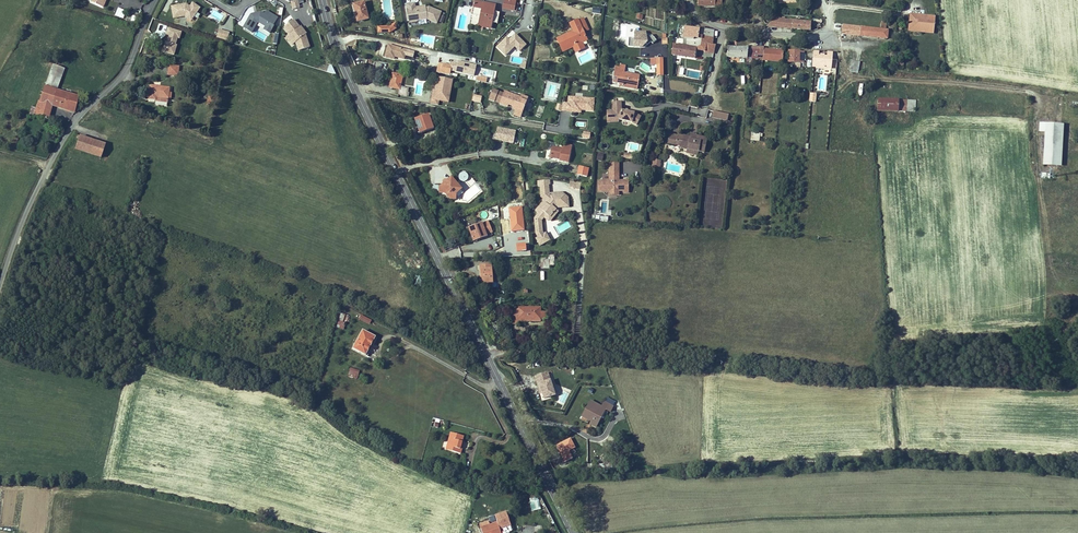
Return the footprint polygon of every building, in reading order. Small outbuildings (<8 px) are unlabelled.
[(290,0),(292,8),(299,7),(297,0),(291,0),(290,0)] [(481,9),(480,14),(478,26),(490,28),(495,5),(474,1),(472,8),(481,9)] [(514,10),(514,7),(517,7),(517,3),(515,3),(504,1),(503,8),(514,10)] [(364,2),(353,5),(355,16),(357,22),(368,19),(364,2)] [(185,4),(171,7),(172,18),(184,16),(190,20),(199,8),(192,3),(189,7),(185,4)] [(414,3),(406,4),(408,18),(411,17),(414,19),(426,17),(427,19),(436,23),(441,12),(429,7),(425,8),(425,6),(422,6),(422,7),(420,8),(420,6),(415,7),(414,3)] [(249,14),(242,27),(250,32),(255,22),(257,21),(264,25),(263,28),(268,31),(276,16),(265,11),(263,14),(258,11),(249,14)] [(137,24),(141,15),(134,13),(131,22),(137,24)] [(917,16),(910,15),(908,27),(915,28),(915,32),(933,34),(935,17),(924,16),(924,22),(918,21),(919,18),(919,17),(918,16),(917,16)] [(776,16),(767,25),(789,28),(790,18),(776,16)] [(801,26),(809,28),(812,19),(803,17),(801,26)] [(293,20),(284,27),(290,35),(286,38),(290,44),(294,40),(297,50),(308,46),(304,33),(305,33),(300,26),(299,27),(293,20)] [(569,36),(568,34),(557,39),(561,50),(574,44),(577,51),(584,48),(581,43),(580,40),(586,38),(577,20),(569,24),(573,31),(574,34),(569,36)] [(846,38),(847,34),(887,38),(888,30),(886,30),(887,23),(882,23),(881,29),(868,27),(843,24),(843,25),(841,38),(846,38)] [(174,55),(181,31),(167,27),(165,35),(167,36),(162,52),(174,55)] [(698,29),(685,27),(683,38),(687,39),(694,40),(694,39),(700,40),(702,40),(702,36),(713,37),(714,30),(705,29),(705,28),(699,27),(698,29)] [(218,29),(216,37),(226,40),(229,32),(218,29)] [(633,38),(627,38),(627,46),(639,47),(640,42),(643,42),(646,44),(649,41),(651,43),(655,40),(650,34),(645,38),(644,31),(634,30),(633,38)] [(495,47),(505,57),(514,48),(519,53),(527,45),(515,33),(509,39),(506,36),(495,47)] [(701,42),(705,43),(712,44),(713,38),(713,37),(702,36),(702,40),(701,42)] [(696,49),(698,50),(700,40),(694,39),(694,40),(687,39),(687,46),(673,44),(671,55),(694,58),(696,49)] [(715,44),(712,44),(705,43),(704,51),(714,53),(715,44)] [(575,53),(577,51),(574,44),(561,50),(562,51),(572,47),(575,53)] [(388,45),(385,56),(394,59),(394,56),(404,59),(406,50),(388,45)] [(727,47),(726,57),(762,58),(764,49),(764,48),(727,47)] [(782,61),(783,51),(764,49),(762,58),(762,60),(782,61)] [(799,51),(788,50),(788,61),(804,62),(804,51),(799,51)] [(819,52),(813,51),(812,67),(831,68),(832,52),(827,52),(826,55),(819,54),(819,52)] [(852,60),(850,69),(858,70),(859,62),(852,60)] [(451,72),(474,77),(477,66),(458,62),(458,64),(453,63),(451,72)] [(45,109),(47,104),(52,105),(74,112),(79,97),(56,90),(64,69),(53,65),(40,101),(39,101),(37,107),(45,109)] [(178,76),(179,66),(169,66),(168,74),(178,76)] [(624,68),(615,67),(613,81),(625,83),(624,86),(637,89),(639,76),(639,75),(638,76),(623,73),(624,68)] [(406,87),(400,86),(402,75),(392,73),(389,86),(392,86),(392,88),(399,89),(398,94),(407,96),(407,92),(405,91),(406,87)] [(431,89),(429,104),(436,105),(436,102),(446,104),(450,81),(437,79),(434,90),(431,89)] [(169,88),(151,85),(149,99),(155,99),(156,96),(168,98),(169,88)] [(506,92),(505,97),(502,96),(499,104),(507,107),(508,105),(513,106),(516,107),(515,109),(514,113),(521,115),(526,101),(519,99),(520,97),(506,92)] [(878,110),(898,111),(898,100),(878,99),(878,110)] [(915,111),(915,100),(906,100),(906,111),(915,111)] [(612,110),(611,111),(611,120),(619,119),(632,122),(636,125),(641,116),(634,113),(621,110),(621,101),(612,102),(612,110)] [(49,115),(50,111),(45,109),(37,107),(36,108),(35,110),(49,115)] [(34,115),(48,119),(49,115),(35,110),(34,115)] [(611,120),(611,111),(607,111),(608,122),(619,122),(619,119),(611,120)] [(728,114),(713,111),(712,117),(727,120),(728,114)] [(415,120),(419,133),(425,131),(424,129),(432,127),(428,115),(415,120)] [(1046,133),(1044,167),(1062,168),(1064,127),(1040,125),(1040,132),(1046,133)] [(433,130),(432,127),(424,129),(425,131),(419,133),(418,133),(419,135),(433,130)] [(497,127),(495,140),(513,143),(516,130),(497,127)] [(669,133),(667,143),(678,145),(679,141),(682,142),(682,145),(681,148),(687,149),(687,150),(698,152),(698,151),(703,152),(706,137),(695,135),(695,137),(690,136),(678,134),(678,135),(669,133)] [(75,149),(101,157),(106,145),(77,135),(77,138),(79,139),(75,149)] [(571,146),(562,144),(561,149),(551,147),(549,157),(559,158),(559,160),(568,162),(571,146)] [(659,170),(659,169),(661,160),(653,159),(651,168),(659,170)] [(586,177),(588,168),(579,166),(577,175),(586,177)] [(619,171),(609,171),(609,184),(598,184),(598,195),(609,195),(613,197),(615,197),(618,195),(623,195),(623,196),(629,196),(628,184),(623,184),(623,186),(619,186),(619,171)] [(461,189),(451,177),(447,181),(446,180),(445,180),(444,180),(443,181),(443,182),(442,182),(443,183),(443,184),(443,185),(444,185),(444,188),(439,188),(439,193),(444,193),(449,199),(455,199),(455,194),(460,190),(461,189)] [(569,188),(580,189),(581,182),(570,180),(569,188)] [(548,183),(539,183),(540,195),(543,197),(542,199),(544,201),(538,207),(547,215),(554,207),(552,205),(553,203),(555,203),(555,206),(566,206),(566,197),(560,191),(548,192),(548,183)] [(544,201),(542,199),(534,208),(537,211),(532,216),(533,219),(538,218),(539,230),(547,238),(550,234),(544,229),(542,230),(540,229),(539,218),(542,215),(545,218),(546,218),(549,218),(556,209),(554,207),(547,215),(538,207),(544,201)] [(523,231),(523,207),(509,207),(510,231),(523,231)] [(538,218),(533,219),(534,232),(538,236),(536,237),(543,243),(547,238),(539,230),(538,218)] [(488,221),(469,228),(474,241),(479,239),(478,237),(485,234),(492,232),(488,221)] [(540,260),(541,265),(546,265),(546,268),(549,268),(549,260),(540,260)] [(492,283),(491,264),(479,265),(480,275),(482,274),(482,284),(492,283)] [(540,307),(518,308),(518,318),(540,318),(540,307)] [(360,315),(358,321),(370,324),(371,319),(360,315)] [(375,337),(362,331),(353,348),(365,355),(375,337)] [(377,338),(375,337),(365,355),(367,356),(371,349),(377,338)] [(545,374),(536,377),(540,390),(542,390),(543,394),(545,400),(555,396),(551,381),(547,383),(545,374)] [(582,417),(587,419),(589,416),(593,418),(591,422),(590,424),(595,427),(605,409),(610,411),(612,407),(613,406),(604,402),(601,407),(590,401),(582,417)] [(462,449),(460,449),(462,442),(463,436),(451,433),(447,446),(453,448),(452,452),(460,454),(462,449)] [(530,511),(538,510),(537,498),(529,498),(530,511)] [(497,522),(489,525),(489,526),(481,529),(482,532),(501,532),(497,522)]
